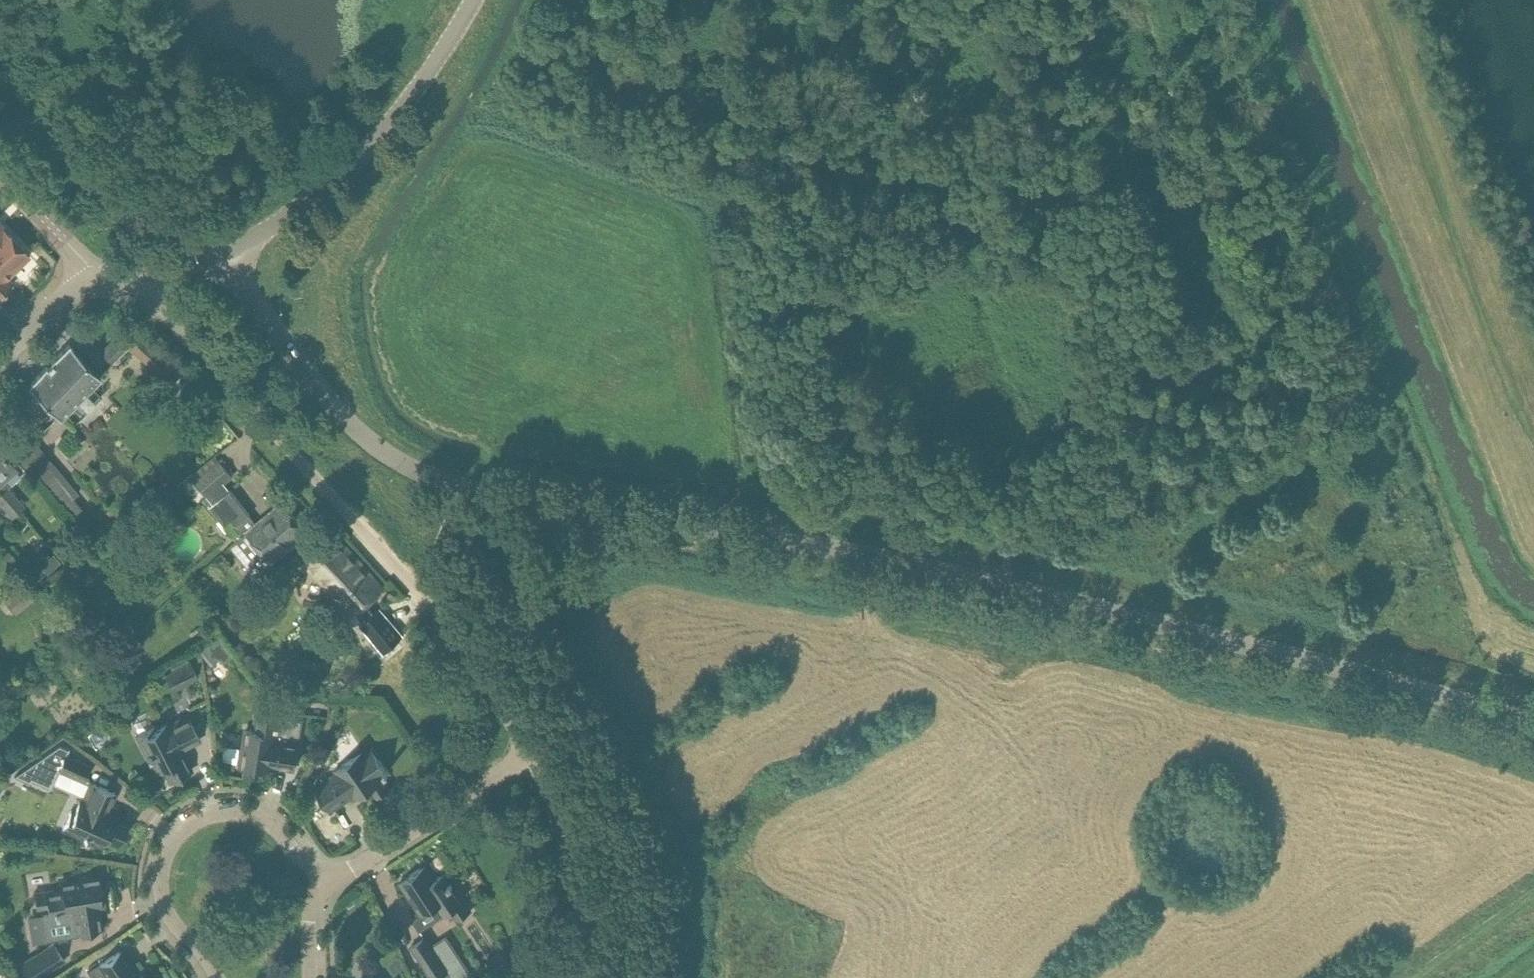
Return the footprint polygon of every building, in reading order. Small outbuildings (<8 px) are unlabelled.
[(12,285),(5,278),(29,254),(0,225),(0,296),(12,285)] [(129,347),(134,341),(122,330),(102,352),(113,363),(129,347)] [(102,396),(90,385),(100,376),(69,344),(28,384),(42,398),(59,415),(71,404),(82,416),(102,396)] [(78,494),(35,444),(30,448),(18,459),(86,539),(88,538),(98,531),(100,529),(73,498),(78,494)] [(0,492),(1,492),(2,493),(8,488),(9,487),(11,485),(3,477),(15,467),(7,458),(0,450),(0,491),(0,492)] [(257,576),(293,544),(309,532),(284,503),(258,525),(224,485),(232,478),(215,458),(193,477),(197,482),(195,484),(207,498),(204,501),(238,542),(232,547),(257,576)] [(0,492),(0,504),(3,507),(9,501),(15,496),(16,495),(9,487),(8,488),(2,493),(1,492),(0,492)] [(3,507),(11,517),(18,511),(25,505),(16,495),(15,496),(9,501),(3,507)] [(353,615),(368,602),(383,588),(335,536),(304,561),(353,615)] [(53,553),(39,565),(47,573),(60,561),(53,553)] [(3,599),(15,614),(40,594),(28,579),(3,599)] [(198,677),(190,661),(189,662),(187,658),(176,663),(178,667),(164,674),(172,690),(198,677)] [(290,672),(290,685),(307,686),(307,673),(290,672)] [(302,720),(281,717),(268,715),(268,714),(256,713),(255,721),(254,729),(246,728),(240,768),(260,771),(260,767),(272,769),(273,766),(295,769),(302,720)] [(200,739),(190,722),(188,716),(168,726),(166,723),(156,728),(154,725),(136,734),(156,773),(163,769),(170,782),(191,771),(183,755),(182,756),(179,750),(200,739)] [(59,745),(15,776),(31,783),(32,780),(51,789),(54,783),(85,796),(82,802),(79,801),(74,812),(71,810),(63,828),(84,838),(102,846),(106,839),(119,845),(129,823),(112,815),(112,817),(106,814),(115,793),(97,785),(91,782),(92,781),(86,779),(92,766),(66,755),(68,749),(59,745)] [(363,750),(335,769),(338,773),(315,789),(330,811),(353,795),(355,797),(361,794),(361,795),(370,789),(377,798),(390,789),(383,778),(382,779),(380,776),(385,773),(386,773),(389,771),(373,749),(365,754),(363,750)] [(400,882),(422,915),(437,905),(444,915),(451,910),(458,920),(471,911),(464,900),(463,901),(445,873),(435,879),(426,864),(400,882)] [(77,935),(77,933),(82,932),(102,929),(98,907),(102,906),(100,895),(103,894),(100,874),(80,878),(60,881),(61,889),(54,890),(53,889),(33,893),(36,909),(48,907),(49,914),(42,915),(46,940),(77,935)] [(448,973),(451,977),(465,977),(473,973),(447,934),(430,946),(448,973)] [(430,946),(424,937),(411,946),(432,977),(441,977),(448,973),(430,946)] [(20,967),(17,969),(22,977),(37,977),(64,961),(53,944),(19,966),(20,967)] [(143,977),(142,977),(139,972),(136,974),(120,950),(98,965),(107,977),(144,977),(143,977)] [(504,964),(492,974),(495,977),(502,977),(510,971),(504,964)]
